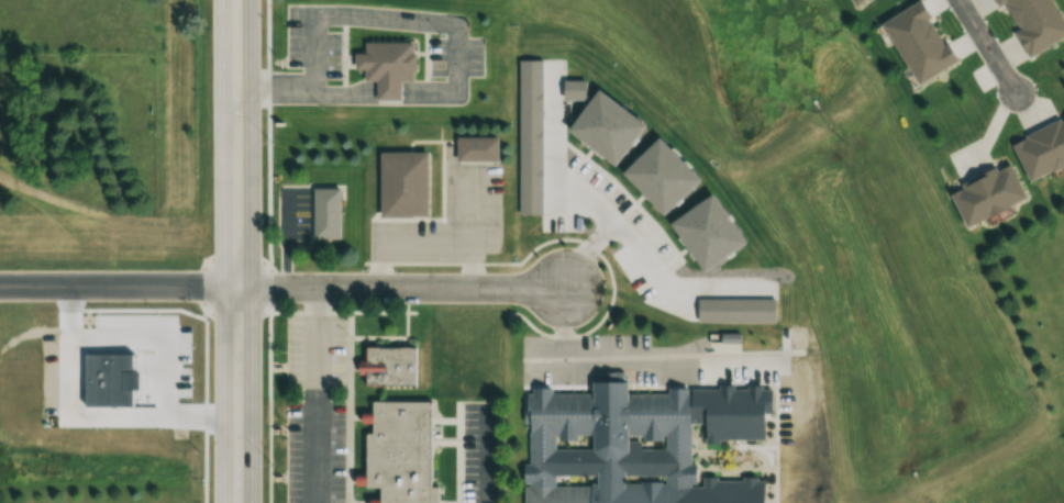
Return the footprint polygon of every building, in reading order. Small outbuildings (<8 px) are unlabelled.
[(913,85),(954,61),(919,0),(918,0),(878,22),(913,85)] [(1051,0),(997,0),(1014,32),(1027,56),(1063,36),(1063,23),(1051,0)] [(412,42),(362,42),(362,53),(352,53),(352,71),(362,71),(362,81),(374,81),(374,99),(397,99),(397,81),(411,81),(412,42)] [(1009,141),(1026,180),(1063,164),(1063,117),(1009,141)] [(457,139),(497,139),(497,161),(457,161),(457,139)] [(381,153),(429,153),(429,215),(381,215),(381,153)] [(946,191),(962,227),(1025,198),(1010,162),(946,191)] [(312,188),(339,188),(339,237),(312,237),(312,188)] [(417,348),(417,384),(368,384),(368,347),(417,348)] [(693,464),(690,464),(691,389),(666,388),(666,393),(625,393),(625,383),(590,383),(590,394),(551,393),(551,389),(528,389),(527,465),(523,465),(523,502),(692,502),(693,464)] [(439,484),(439,502),(380,502),(380,488),(366,488),(366,432),(373,432),(374,400),(433,400),(433,484),(439,484)]
